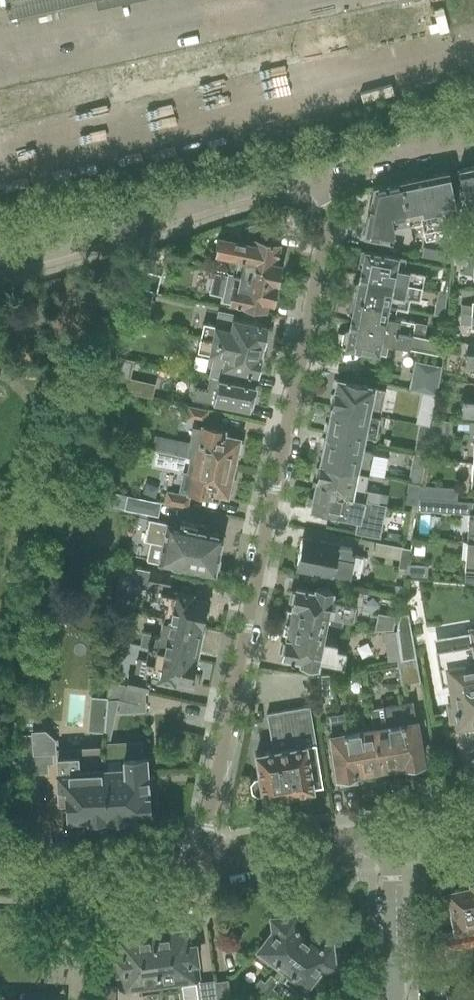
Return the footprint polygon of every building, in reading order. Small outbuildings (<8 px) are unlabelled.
[(7,13),(66,0),(5,0),(7,13)] [(447,171),(451,191),(453,199),(464,197),(465,205),(468,213),(471,221),(473,224),(473,166),(458,169),(447,171)] [(447,171),(423,176),(435,237),(448,234),(445,218),(456,216),(447,171)] [(423,176),(400,181),(409,225),(421,223),(424,239),(435,237),(423,176)] [(372,186),(363,235),(367,236),(365,246),(373,247),(388,250),(390,240),(394,228),(409,225),(400,181),(372,186)] [(218,237),(215,252),(234,256),(231,273),(274,283),(274,282),(273,282),(274,279),(276,277),(278,270),(276,267),(277,265),(278,264),(274,263),(278,244),(276,244),(276,241),(267,239),(269,229),(266,229),(268,220),(247,225),(244,238),(248,239),(247,243),(218,237)] [(421,256),(440,259),(438,249),(423,246),(421,256)] [(360,249),(357,264),(360,269),(359,274),(421,287),(423,274),(406,270),(408,262),(399,260),(398,260),(398,257),(380,253),(360,249)] [(438,249),(440,259),(451,262),(453,252),(438,249)] [(453,264),(454,264),(463,265),(463,263),(473,264),(473,252),(473,251),(473,255),(454,254),(453,263),(453,264)] [(462,273),(472,274),(472,278),(473,278),(473,264),(463,263),(463,265),(463,271),(462,273)] [(141,270),(137,287),(153,291),(156,292),(161,275),(141,270)] [(214,270),(209,292),(222,295),(221,301),(264,309),(266,301),(270,301),(270,300),(269,300),(270,297),(272,296),(274,288),(272,286),(273,283),(274,283),(231,273),(214,270)] [(353,283),(350,297),(395,307),(406,309),(408,297),(418,299),(421,287),(359,274),(358,280),(353,283)] [(137,287),(133,302),(149,306),(153,291),(137,287)] [(350,297),(347,312),(350,317),(349,322),(411,335),(414,322),(393,317),(395,307),(350,297)] [(460,313),(473,314),(473,301),(471,301),(471,304),(461,304),(460,313)] [(435,305),(433,314),(444,315),(445,306),(435,305)] [(215,326),(202,323),(200,337),(262,350),(267,325),(233,318),(234,314),(218,311),(215,326)] [(460,313),(459,324),(470,325),(469,327),(473,327),(473,314),(460,313)] [(411,335),(349,322),(348,327),(343,331),(340,346),(386,355),(388,343),(436,353),(439,340),(411,335)] [(130,324),(128,334),(139,336),(139,334),(140,328),(141,325),(130,324)] [(214,355),(209,375),(246,383),(248,373),(257,374),(262,350),(200,337),(197,351),(207,353),(214,355)] [(464,366),(473,367),(473,344),(467,344),(467,353),(465,352),(465,353),(464,366)] [(411,378),(409,390),(421,392),(435,395),(437,382),(440,364),(415,359),(411,378)] [(114,375),(111,389),(152,398),(155,383),(114,375)] [(246,383),(209,375),(207,388),(193,385),(191,398),(249,410),(254,385),(246,383)] [(330,394),(329,400),(331,404),(331,406),(379,416),(380,410),(382,400),(385,389),(374,386),(356,383),(337,379),(334,392),(330,394)] [(421,392),(417,411),(431,414),(435,395),(421,392)] [(461,398),(460,414),(473,415),(473,399),(461,398)] [(184,406),(182,418),(205,423),(207,410),(189,406),(184,406)] [(331,406),(325,435),(363,442),(364,436),(375,438),(379,416),(331,406)] [(432,419),(428,432),(451,434),(452,420),(432,419)] [(154,434),(152,448),(155,449),(231,466),(234,456),(239,457),(242,442),(236,440),(237,439),(223,436),(223,435),(221,434),(222,429),(203,425),(191,423),(188,441),(154,434)] [(325,435),(319,464),(367,474),(372,451),(362,449),(363,442),(325,435)] [(418,439),(415,454),(426,456),(429,441),(418,439)] [(231,466),(153,450),(150,466),(181,472),(178,488),(186,490),(185,493),(190,494),(190,493),(208,496),(209,491),(211,492),(212,491),(226,493),(226,492),(232,493),(235,478),(229,476),(231,466)] [(317,477),(314,490),(362,499),(362,500),(378,503),(380,492),(364,489),(367,474),(319,464),(319,466),(315,468),(314,474),(317,477)] [(411,466),(408,481),(420,484),(423,468),(411,466)] [(421,484),(419,498),(440,499),(456,501),(457,488),(421,484)] [(314,490),(313,494),(310,495),(309,502),(311,505),(310,509),(330,513),(347,516),(358,519),(360,519),(357,533),(380,538),(387,505),(378,503),(362,500),(362,499),(314,490)] [(166,491),(164,505),(187,510),(188,508),(190,496),(170,492),(166,491)] [(111,492),(109,504),(122,507),(125,495),(111,492)] [(122,508),(156,515),(159,502),(125,495),(122,507),(122,508)] [(419,498),(417,510),(439,512),(440,499),(419,498)] [(148,518),(144,541),(149,542),(145,560),(162,563),(162,560),(169,561),(170,565),(181,567),(184,564),(194,566),(213,570),(214,566),(217,564),(219,555),(217,553),(220,533),(205,530),(207,524),(187,520),(180,519),(179,522),(166,519),(166,522),(148,518)] [(296,566),(333,573),(337,574),(336,576),(350,579),(350,576),(357,578),(362,556),(350,554),(351,548),(339,546),(339,545),(302,538),(296,566)] [(468,540),(466,568),(473,568),(473,541),(468,540)] [(398,567),(407,568),(408,562),(410,549),(401,547),(398,567)] [(408,562),(407,568),(406,575),(427,576),(428,564),(408,562)] [(133,566),(130,582),(141,585),(141,588),(153,590),(151,600),(166,603),(163,618),(202,626),(208,599),(192,596),(192,593),(169,589),(172,574),(152,570),(151,570),(133,566)] [(395,585),(393,595),(401,597),(403,587),(395,585)] [(289,609),(286,621),(294,622),(325,629),(327,618),(342,621),(341,625),(353,627),(355,618),(353,617),(356,602),(333,598),(334,594),(309,589),(309,587),(304,586),(303,589),(297,587),(296,591),(292,591),(290,601),(294,602),(293,606),(292,610),(289,609)] [(113,601),(112,613),(123,614),(124,602),(113,601)] [(378,611),(375,629),(393,628),(394,614),(378,611)] [(157,648),(157,649),(196,657),(197,650),(200,650),(204,631),(201,631),(202,626),(163,618),(160,636),(144,633),(142,645),(157,648)] [(325,629),(294,622),(286,621),(284,633),(288,634),(286,643),(282,642),(280,652),(284,653),(283,657),(290,659),(289,661),(295,662),(295,659),(320,664),(321,661),(344,665),(347,649),(337,647),(338,642),(323,639),(325,629)] [(407,625),(394,627),(394,629),(395,629),(400,659),(402,659),(411,657),(413,657),(407,625)] [(436,649),(442,684),(453,683),(456,703),(450,704),(452,721),(459,719),(460,723),(463,722),(464,728),(473,726),(473,628),(469,629),(472,643),(436,649)] [(130,673),(127,686),(145,689),(148,690),(151,677),(175,681),(175,679),(191,682),(196,657),(157,649),(157,648),(148,646),(145,660),(139,659),(136,674),(130,673)] [(400,659),(397,659),(401,684),(417,682),(413,657),(411,657),(402,659),(400,659)] [(329,674),(316,675),(318,696),(331,695),(329,674)] [(111,682),(109,698),(141,705),(145,689),(127,686),(111,682)] [(90,696),(88,716),(105,718),(107,698),(90,696)] [(369,705),(373,725),(374,728),(380,768),(403,764),(404,766),(405,766),(406,773),(409,775),(422,772),(423,770),(422,763),(423,762),(412,698),(369,705)] [(264,797),(291,792),(313,789),(313,788),(323,786),(310,706),(267,713),(274,751),(257,754),(260,776),(254,777),(250,782),(252,791),(257,795),(263,794),(264,797)] [(380,768),(374,728),(373,725),(358,728),(359,729),(348,731),(345,713),(329,716),(332,732),(330,732),(337,777),(339,776),(340,783),(343,785),(355,783),(357,780),(355,774),(357,773),(356,772),(380,768)] [(24,735),(26,771),(46,769),(46,760),(52,760),(51,750),(54,750),(54,739),(45,731),(34,731),(34,734),(24,735)] [(105,742),(102,742),(102,751),(106,817),(110,817),(114,820),(121,819),(123,817),(150,815),(148,789),(147,774),(146,756),(141,757),(142,750),(105,742)] [(102,751),(58,754),(59,770),(58,770),(60,813),(60,814),(61,814),(61,815),(61,816),(62,816),(62,817),(63,817),(64,818),(65,818),(66,818),(88,817),(90,824),(102,823),(103,817),(106,817),(102,751)] [(450,896),(454,911),(450,912),(454,930),(442,933),(447,956),(473,951),(473,879),(471,879),(472,885),(455,889),(450,896)] [(276,961),(283,967),(310,932),(297,923),(295,923),(293,914),(289,915),(285,912),(279,913),(277,916),(272,917),(273,929),(252,957),(269,970),(276,961)] [(155,932),(153,932),(160,991),(181,988),(179,978),(199,975),(194,942),(188,943),(186,928),(168,930),(164,927),(158,928),(155,932)] [(160,991),(153,932),(150,933),(146,930),(140,931),(137,935),(120,937),(122,952),(115,953),(120,990),(141,987),(142,994),(160,991)] [(310,932),(283,967),(290,972),(284,980),(300,993),(321,966),(333,964),(333,960),(335,957),(334,950),(331,948),(331,943),(322,944),(322,941),(310,932)] [(179,978),(181,988),(182,999),(218,999),(215,980),(214,981),(214,979),(198,981),(197,975),(179,978)] [(255,987),(263,993),(275,977),(271,975),(265,982),(261,978),(255,987)] [(275,977),(263,993),(271,999),(277,991),(273,987),(278,980),(275,977)] [(215,980),(218,999),(230,999),(227,979),(215,980)] [(114,986),(98,985),(97,999),(113,999),(114,986)] [(470,985),(470,995),(446,995),(446,999),(473,999),(473,985),(470,985)]
